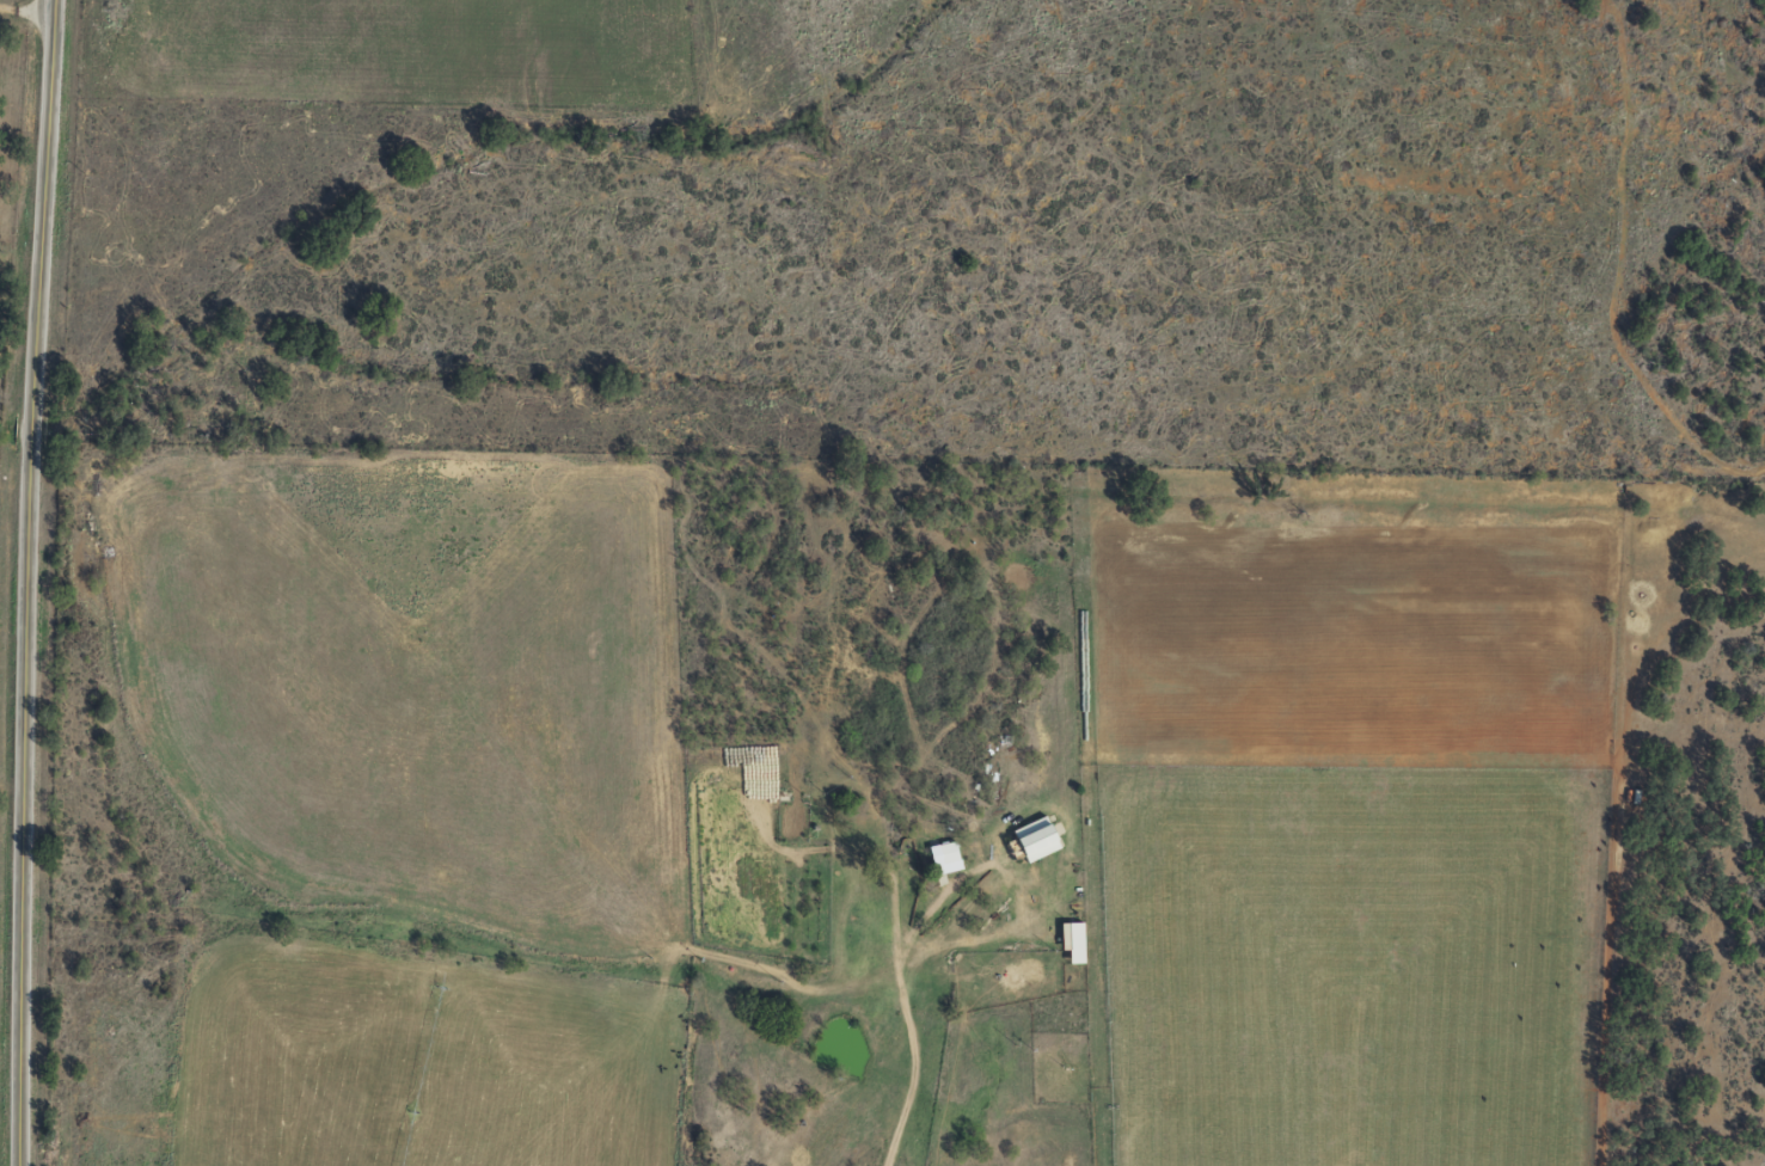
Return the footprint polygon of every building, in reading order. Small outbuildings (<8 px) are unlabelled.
[(1026,863),(1063,848),(1050,815),(1011,830),(1017,844),(1008,847),(1011,856),(1022,852),(1026,863)] [(928,847),(933,867),(961,860),(956,840),(928,847)] [(1086,941),(1086,922),(1070,922),(1070,941),(1086,941)]
